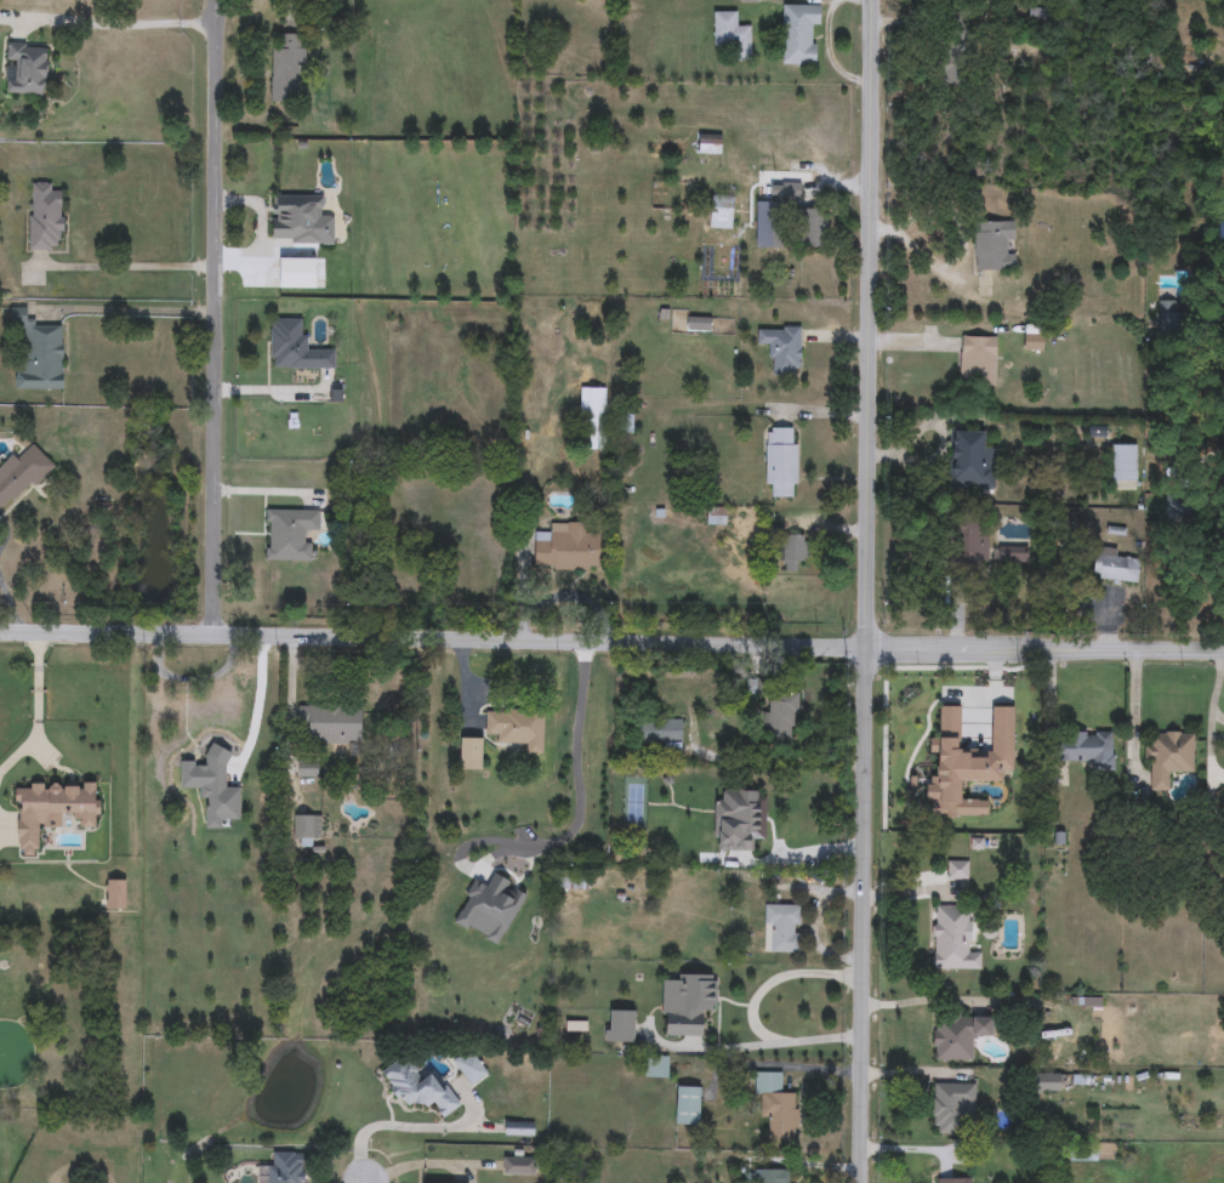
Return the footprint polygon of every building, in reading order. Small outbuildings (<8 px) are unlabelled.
[(781,66),(781,5),(820,5),(820,30),(818,30),(818,66),(781,66)] [(736,11),(736,24),(750,24),(750,61),(739,61),(739,49),(713,49),(713,11),(736,11)] [(272,102),(272,46),(280,46),(280,34),(303,34),(302,102),(272,102)] [(46,96),(5,93),(5,81),(18,81),(19,64),(6,64),(7,42),(50,45),(46,96)] [(957,68),(957,85),(944,85),(945,68),(957,68)] [(721,154),(699,154),(699,135),(721,135),(721,154)] [(647,167),(647,159),(660,160),(660,169),(647,167)] [(52,183),(52,192),(63,192),(62,250),(29,250),(30,183),(52,183)] [(799,200),(781,200),(781,183),(799,183),(799,200)] [(733,195),(733,229),(710,229),(710,195),(733,195)] [(273,197),(323,197),(321,217),(334,218),(334,245),(272,244),(273,197)] [(799,248),(799,210),(827,210),(827,248),(799,248)] [(1015,222),(1015,272),(973,272),(973,222),(1015,222)] [(1158,337),(1158,301),(1189,301),(1189,337),(1158,337)] [(62,389),(15,389),(16,363),(24,363),(24,328),(11,328),(11,307),(27,308),(27,324),(63,324),(62,389)] [(269,369),(269,319),(306,319),(306,346),(335,346),(335,369),(269,369)] [(801,376),(769,376),(769,348),(756,348),(756,328),(801,328),(801,376)] [(1024,351),(1024,335),(1042,335),(1042,351),(1024,351)] [(960,386),(960,336),(997,337),(996,387),(960,386)] [(605,388),(605,449),(587,449),(587,423),(580,423),(580,388),(605,388)] [(614,433),(614,410),(633,410),(633,433),(614,433)] [(797,427),(797,497),(765,497),(765,427),(797,427)] [(996,445),(996,489),(950,489),(950,431),(984,431),(984,445),(996,445)] [(2,513),(0,511),(0,464),(10,455),(16,461),(34,444),(55,466),(2,513)] [(1111,444),(1135,444),(1135,490),(1111,490),(1111,444)] [(1166,495),(1189,495),(1189,519),(1166,519),(1166,495)] [(319,510),(319,535),(308,535),(308,561),(266,561),(266,510),(319,510)] [(987,518),(987,570),(949,570),(949,518),(987,518)] [(534,570),(535,534),(546,535),(547,523),(587,523),(587,534),(600,534),(599,571),(534,570)] [(805,535),(804,571),(778,571),(779,535),(805,535)] [(996,562),(996,546),(1029,546),(1029,562),(996,562)] [(1093,581),(1097,547),(1118,548),(1117,561),(1139,562),(1137,586),(1093,581)] [(796,693),(796,741),(763,741),(763,712),(769,712),(769,693),(796,693)] [(360,706),(360,743),(309,744),(309,718),(298,718),(298,707),(360,706)] [(542,710),(542,752),(524,752),(524,741),(488,741),(488,710),(542,710)] [(682,720),(682,756),(665,756),(665,744),(633,744),(633,720),(682,720)] [(1194,733),(1194,774),(1171,774),(1171,791),(1146,791),(1146,733),(1194,733)] [(1058,734),(1105,734),(1105,761),(1058,761),(1058,734)] [(317,778),(298,778),(298,761),(317,761),(317,778)] [(17,855),(16,789),(29,789),(29,785),(97,783),(98,826),(78,826),(78,815),(62,815),(63,827),(40,827),(40,854),(17,855)] [(676,812),(676,836),(637,836),(637,812),(676,812)] [(320,815),(320,842),(294,842),(294,815),(320,815)] [(946,881),(946,861),(968,861),(968,881),(946,881)] [(799,905),(799,952),(763,952),(763,905),(799,905)] [(979,971),(933,971),(933,905),(968,905),(968,949),(979,949),(979,971)] [(661,1036),(662,974),(718,976),(717,1011),(702,1011),(702,1037),(661,1036)] [(604,1043),(604,1009),(634,1009),(634,1043),(604,1043)] [(933,1060),(933,1014),(992,1016),(992,1036),(972,1036),(972,1060),(933,1060)] [(429,1098),(406,1113),(380,1071),(406,1056),(421,1079),(434,1070),(459,1108),(442,1117),(429,1098)] [(643,1077),(643,1056),(668,1056),(668,1077),(643,1077)] [(796,1141),(756,1141),(756,1073),(782,1073),(782,1094),(796,1094),(796,1141)] [(1060,1073),(1060,1092),(1029,1092),(1029,1073),(1060,1073)] [(932,1082),(975,1082),(975,1119),(962,1119),(962,1133),(932,1133),(932,1082)] [(676,1125),(676,1087),(699,1087),(699,1125),(676,1125)] [(505,1136),(505,1121),(534,1121),(534,1136),(505,1136)] [(307,1153),(307,1182),(257,1182),(256,1165),(272,1165),(272,1153),(307,1153)] [(535,1175),(503,1175),(503,1158),(535,1158),(535,1175)] [(787,1170),(787,1182),(756,1182),(756,1170),(787,1170)]
